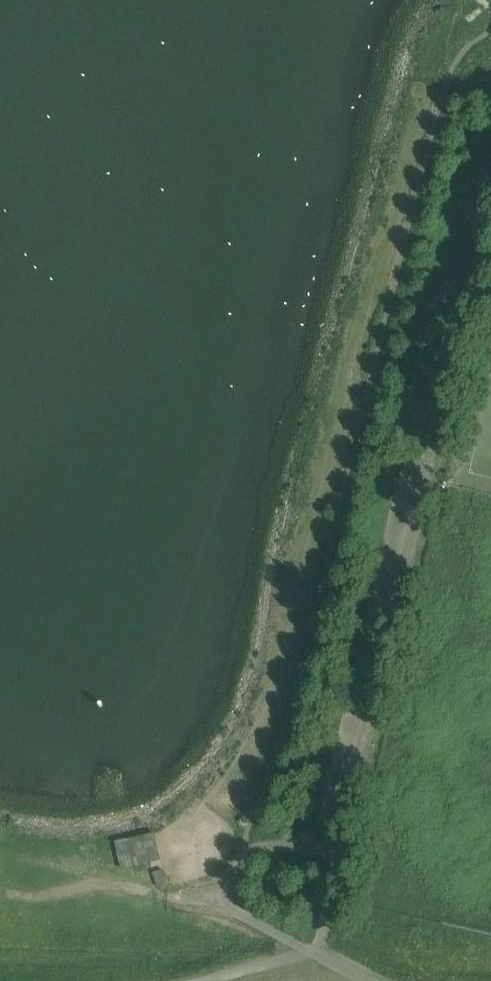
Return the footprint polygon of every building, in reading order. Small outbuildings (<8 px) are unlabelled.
[(129,854),(120,856),(123,869),(163,861),(157,833),(126,839),(129,854)]
